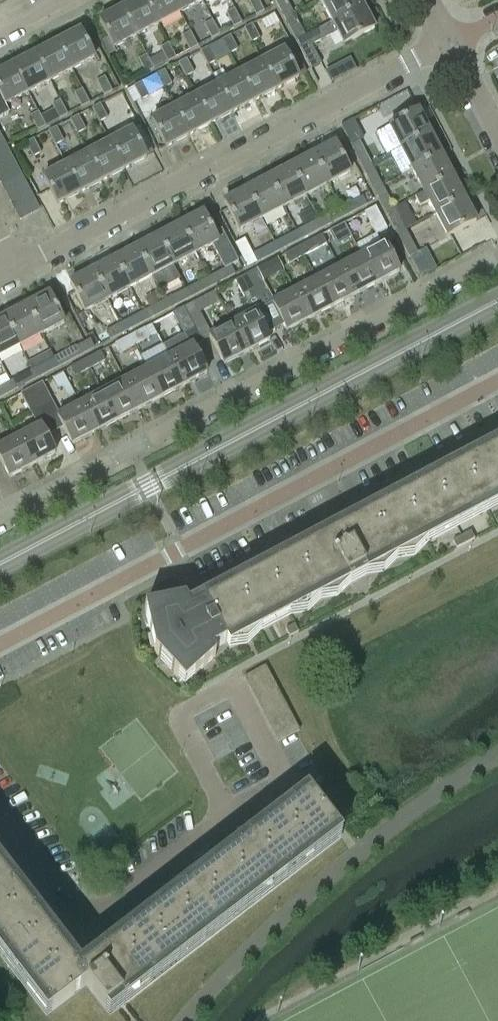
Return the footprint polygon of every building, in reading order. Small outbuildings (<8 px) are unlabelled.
[(146,0),(140,0),(123,9),(137,36),(159,25),(146,0)] [(174,0),(146,0),(159,25),(181,13),(174,0)] [(181,13),(202,2),(202,0),(174,0),(181,13)] [(248,2),(256,16),(265,12),(258,0),(252,0),(248,2)] [(284,19),(295,14),(288,0),(274,0),(284,19)] [(363,6),(360,0),(321,0),(333,23),(363,6)] [(306,37),(296,42),(311,70),(322,64),(312,45),(338,32),(344,44),(375,28),(363,6),(333,23),(306,37)] [(137,36),(123,9),(101,21),(115,48),(137,36)] [(235,9),(226,14),(234,28),(243,23),(235,9)] [(306,37),(295,14),(284,19),(296,41),(296,42),(306,37)] [(217,30),(213,21),(204,25),(212,39),(220,35),(217,30)] [(252,24),(244,29),(252,43),(260,39),(252,24)] [(81,31),(56,44),(70,71),(95,58),(81,31)] [(197,45),(192,35),(191,32),(182,37),(190,51),(198,46),(197,45)] [(231,36),(222,40),(230,54),(238,50),(231,36)] [(56,44),(32,57),(45,84),(70,71),(56,44)] [(177,58),(171,47),(171,48),(169,44),(160,48),(163,53),(150,60),(155,69),(177,58)] [(208,48),(200,52),(208,66),(217,62),(216,60),(219,58),(214,47),(209,50),(208,48)] [(285,51),(263,63),(277,89),(299,77),(285,51)] [(155,69),(150,60),(147,55),(138,60),(146,74),(155,69)] [(45,84),(32,57),(7,70),(21,97),(45,84)] [(187,59),(178,63),(186,78),(194,74),(187,59)] [(263,63),(241,74),(255,101),(277,89),(263,63)] [(7,70),(0,74),(0,117),(1,118),(12,113),(7,104),(21,97),(7,70)] [(165,70),(156,75),(164,90),(173,85),(165,70)] [(241,74),(219,86),(233,112),(255,101),(241,74)] [(110,75),(97,82),(104,96),(117,89),(110,75)] [(142,82),(134,87),(141,101),(150,96),(142,82)] [(233,112),(219,86),(197,97),(211,124),(233,112)] [(83,89),(74,94),(82,108),(90,103),(83,89)] [(112,126),(135,113),(124,91),(100,104),(112,126)] [(211,124),(197,97),(175,109),(189,135),(211,124)] [(59,120),(68,115),(61,101),(52,105),(55,111),(59,120)] [(101,104),(93,108),(100,123),(108,119),(101,104)] [(189,135),(175,109),(153,121),(167,147),(189,135)] [(401,148),(430,133),(418,111),(389,126),(401,148)] [(30,116),(38,131),(46,126),(42,118),(39,112),(30,116)] [(79,116),(70,120),(77,134),(86,130),(79,116)] [(57,127),(48,132),(56,146),(64,141),(57,127)] [(134,131),(111,143),(124,169),(147,157),(134,131)] [(441,155),(430,133),(401,148),(413,170),(441,155)] [(34,139),(26,144),(34,158),(42,154),(34,139)] [(362,169),(371,164),(359,141),(350,146),(362,169)] [(124,169),(111,143),(89,155),(103,180),(124,169)] [(335,144),(313,156),(328,185),(350,173),(335,144)] [(6,146),(0,149),(0,161),(11,155),(6,146)] [(11,155),(0,161),(0,172),(16,164),(11,155)] [(89,155),(67,166),(80,192),(103,180),(89,155)] [(453,177),(441,155),(413,170),(424,192),(453,177)] [(328,185),(313,156),(291,167),(306,196),(328,185)] [(16,164),(0,172),(0,177),(3,183),(21,173),(16,164)] [(371,164),(362,169),(374,191),(383,186),(371,164)] [(80,192),(67,166),(45,178),(58,203),(80,192)] [(291,167),(269,179),(284,207),(306,196),(291,167)] [(21,173),(3,183),(8,192),(26,183),(21,173)] [(36,175),(29,179),(38,195),(44,191),(36,175)] [(453,177),(424,192),(436,214),(465,199),(453,177)] [(269,179),(247,190),(263,219),(284,207),(269,179)] [(26,183),(8,192),(13,201),(30,192),(26,183)] [(395,208),(383,186),(374,191),(386,213),(395,208)] [(263,219),(247,190),(225,202),(240,231),(263,219)] [(30,192),(13,201),(18,210),(35,201),(30,192)] [(340,208),(345,217),(368,205),(363,196),(340,208)] [(465,199),(436,214),(448,237),(477,222),(465,199)] [(40,210),(35,201),(18,210),(22,220),(40,210)] [(362,256),(377,284),(399,272),(385,244),(383,245),(377,235),(388,230),(376,207),(364,213),(375,235),(356,245),(362,256)] [(340,208),(318,220),(323,229),(345,217),(340,208)] [(395,208),(386,213),(397,235),(406,230),(395,208)] [(239,262),(239,261),(223,230),(215,234),(204,213),(181,225),(196,254),(211,246),(224,270),(231,266),(239,262)] [(305,227),(297,231),(301,240),(323,229),(318,220),(317,220),(314,214),(301,220),(305,227)] [(345,223),(329,231),(337,246),(352,238),(345,223)] [(181,225),(159,237),(174,265),(196,254),(181,225)] [(406,230),(397,235),(409,257),(418,253),(406,230)] [(297,231),(275,243),(279,251),(301,240),(297,231)] [(174,265),(159,237),(137,248),(152,277),(174,265)] [(300,246),(306,256),(320,248),(315,238),(300,246)] [(279,251),(275,243),(253,254),(245,239),(235,244),(247,268),(279,251)] [(306,256),(300,246),(285,254),(290,264),(306,256)] [(137,248),(115,260),(130,288),(152,277),(137,248)] [(362,256),(340,268),(355,296),(377,284),(362,256)] [(115,260),(93,271),(108,300),(130,288),(115,260)] [(221,283),(236,275),(236,274),(231,266),(224,270),(216,274),(221,283)] [(340,268),(318,279),(333,307),(355,296),(340,268)] [(257,269),(246,275),(258,298),(269,292),(257,269)] [(108,300),(93,271),(70,283),(85,312),(108,300)] [(258,298),(246,275),(235,281),(247,303),(258,298)] [(214,287),(209,278),(187,289),(191,298),(214,287)] [(318,279),(295,291),(310,319),(333,307),(318,279)] [(187,289),(165,301),(169,310),(191,298),(187,289)] [(310,319),(295,291),(273,303),(287,331),(310,319)] [(27,306),(42,334),(64,323),(49,294),(27,306)] [(158,295),(147,301),(151,308),(161,303),(158,295)] [(169,310),(165,301),(161,303),(151,308),(143,312),(147,322),(169,310)] [(195,331),(196,330),(207,325),(194,302),(184,308),(195,331)] [(42,334),(27,306),(5,318),(20,346),(42,334)] [(185,336),(195,331),(184,308),(173,314),(185,336)] [(143,312),(121,324),(125,333),(147,322),(143,312)] [(255,312),(232,324),(247,353),(270,340),(255,312)] [(5,318),(0,320),(0,357),(20,346),(5,318)] [(125,333),(121,324),(98,336),(103,345),(125,333)] [(247,353),(232,324),(209,336),(224,364),(247,353)] [(145,328),(130,336),(136,346),(151,338),(145,328)] [(185,336),(164,347),(169,358),(184,386),(207,374),(193,349),(202,344),(203,344),(196,330),(195,331),(185,336)] [(136,346),(130,336),(115,344),(120,354),(136,346)] [(78,347),(83,355),(96,348),(91,340),(78,347)] [(78,347),(55,359),(59,368),(83,355),(78,347)] [(59,368),(55,359),(50,351),(27,363),(32,371),(33,370),(38,379),(59,368)] [(101,352),(85,360),(90,370),(106,361),(101,352)] [(169,358),(148,369),(163,398),(184,386),(169,358)] [(90,370),(85,360),(70,368),(75,377),(90,370)] [(148,369),(125,381),(140,410),(163,398),(148,369)] [(33,370),(32,371),(11,382),(16,391),(38,379),(33,370)] [(64,373),(53,379),(58,390),(62,388),(69,384),(64,373)] [(125,381),(103,393),(118,422),(140,410),(125,381)] [(11,382),(0,388),(0,399),(16,391),(11,382)] [(32,388),(44,411),(55,405),(43,382),(32,388)] [(44,411),(32,388),(21,394),(33,416),(44,411)] [(118,422),(103,393),(80,405),(95,433),(118,422)] [(95,433),(80,405),(58,416),(74,445),(95,433)] [(40,426),(19,438),(34,466),(56,454),(40,426)] [(19,438),(0,448),(0,458),(11,478),(34,466),(19,438)] [(145,610),(152,637),(159,635),(165,647),(155,652),(155,653),(178,678),(180,677),(179,677),(192,670),(195,676),(195,677),(215,657),(212,650),(497,499),(497,446),(340,528),(341,529),(344,534),(328,542),(326,537),(329,535),(328,534),(203,600),(206,604),(192,611),(186,600),(145,610)] [(471,532),(453,542),(456,549),(474,539),(471,532)] [(295,625),(286,630),(289,637),(299,632),(295,625)] [(250,688),(272,677),(266,666),(244,678),(250,688)] [(277,688),(272,677),(250,688),(256,699),(277,688)] [(283,698),(277,688),(256,699),(261,710),(283,698)] [(289,709),(283,698),(261,710),(267,721),(289,709)] [(295,720),(289,709),(267,721),(273,731),(295,720)] [(295,720),(273,731),(279,742),(300,731),(295,720)] [(0,873),(0,946),(52,1014),(87,988),(106,1013),(339,835),(311,799),(130,938),(120,924),(69,963),(0,873)]
